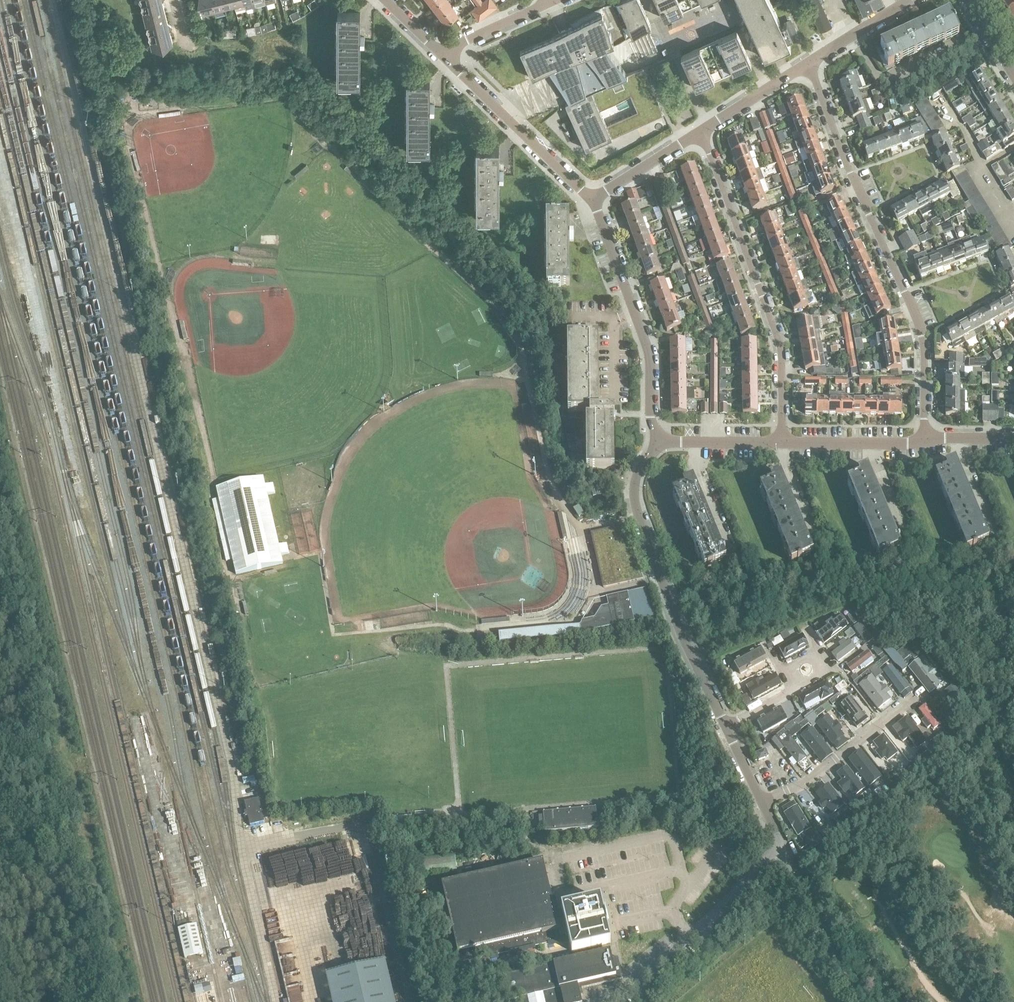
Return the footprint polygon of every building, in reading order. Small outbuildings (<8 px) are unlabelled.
[(140,1),(141,2),(142,6),(141,8),(142,9),(143,10),(147,27),(147,29),(147,30),(148,31),(149,36),(149,37),(149,39),(150,40),(153,49),(173,44),(170,32),(172,28),(168,25),(162,2),(164,0),(139,0),(140,1)] [(214,10),(215,10),(212,0),(201,0),(204,13),(214,10)] [(215,10),(216,16),(226,14),(225,8),(223,0),(212,0),(215,10)] [(234,5),(236,11),(246,9),(244,0),(233,0),(234,5)] [(449,0),(441,0),(433,6),(441,16),(454,6),(449,0)] [(471,10),(476,6),(472,0),(464,0),(471,10)] [(492,10),(497,6),(493,0),(484,0),(492,10)] [(607,45),(650,25),(638,0),(618,0),(570,22),(572,27),(559,34),(520,51),(532,78),(549,70),(570,101),(565,103),(586,149),(664,114),(643,68),(627,75),(607,45)] [(673,15),(706,0),(658,0),(666,18),(673,15)] [(762,58),(790,45),(787,38),(793,35),(792,33),(797,31),(793,23),(789,25),(786,20),(782,21),(785,27),(782,28),(770,0),(736,0),(762,58)] [(806,4),(809,10),(822,4),(820,0),(815,0),(806,4)] [(1002,1),(1009,12),(1013,9),(1013,0),(1005,0),(1002,1)] [(490,11),(482,1),(478,5),(485,15),(490,11)] [(446,23),(459,13),(458,12),(461,10),(457,4),(454,6),(441,16),(446,23)] [(812,16),(824,10),(822,4),(809,10),(812,16)] [(476,6),(471,10),(472,11),(479,20),(483,16),(476,6)] [(824,10),(812,16),(815,22),(821,19),(827,16),(824,10)] [(361,12),(338,12),(338,76),(338,83),(361,83),(361,74),(358,74),(358,40),(361,40),(361,39),(366,39),(366,35),(365,35),(361,28),(358,28),(358,14),(361,14),(361,12)] [(949,13),(881,44),(887,57),(885,58),(888,66),(959,34),(949,13)] [(827,16),(821,19),(826,29),(832,26),(827,16)] [(821,19),(815,22),(819,32),(826,29),(821,19)] [(262,32),(272,29),(271,25),(270,22),(261,25),(262,32)] [(228,37),(232,37),(232,32),(231,32),(230,29),(227,29),(220,31),(222,37),(228,37)] [(697,87),(704,84),(750,64),(736,31),(683,55),(697,87)] [(845,95),(858,91),(863,89),(858,77),(856,72),(841,77),(843,83),(840,84),(845,95)] [(976,90),(988,83),(981,72),(970,79),(976,89),(976,90)] [(430,79),(407,79),(408,151),(431,150),(431,142),(428,142),(427,107),(431,107),(431,106),(435,106),(435,102),(431,96),(427,96),(427,82),(430,82),(430,79)] [(943,89),(946,94),(962,85),(958,79),(943,89)] [(994,93),(988,83),(976,90),(976,89),(972,92),(978,103),(994,93)] [(873,97),(880,95),(878,89),(871,92),(873,97)] [(858,91),(845,95),(849,106),(862,102),(858,91)] [(985,113),(989,110),(1000,103),(994,93),(978,103),(985,113)] [(802,99),(788,104),(784,106),(788,118),(792,116),(806,111),(802,99)] [(919,111),(930,104),(926,99),(915,105),(919,111)] [(873,117),(871,111),(867,100),(862,102),(849,106),(853,118),(856,116),(859,122),(869,119),(869,118),(873,117)] [(961,100),(953,105),(956,110),(964,104),(961,100)] [(1000,103),(989,110),(985,113),(988,118),(992,115),(995,120),(1007,113),(1000,103)] [(930,104),(919,111),(919,112),(922,117),(933,110),(930,104)] [(919,112),(919,111),(915,105),(910,108),(914,115),(919,112)] [(765,112),(771,127),(776,125),(771,110),(765,112)] [(926,123),(937,116),(933,110),(922,117),(926,123)] [(810,122),(806,111),(792,116),(796,127),(810,122)] [(771,127),(765,112),(759,114),(765,129),(771,127)] [(887,122),(892,120),(890,113),(884,115),(887,122)] [(995,120),(991,123),(997,133),(1001,130),(1013,123),(1007,113),(995,120)] [(967,124),(973,120),(970,114),(962,120),(965,125),(967,123),(967,124)] [(937,116),(926,123),(929,129),(940,122),(937,116)] [(881,124),(879,117),(873,119),(876,126),(881,124)] [(756,132),(760,130),(757,119),(750,122),(754,132),(756,132)] [(872,126),(869,120),(859,124),(861,130),(872,126)] [(973,120),(967,124),(972,132),(978,128),(976,125),(976,124),(973,120)] [(914,121),(906,124),(913,142),(924,137),(923,134),(929,132),(923,121),(915,124),(914,121)] [(794,140),(814,133),(810,122),(796,127),(798,132),(792,134),(794,140)] [(933,135),(944,128),(940,122),(929,129),(933,135)] [(1001,130),(1008,141),(1013,137),(1013,125),(1013,123),(1001,130)] [(913,142),(906,124),(895,128),(897,133),(901,146),(913,142)] [(947,141),(945,135),(947,134),(944,128),(933,135),(936,139),(932,141),(937,152),(950,146),(949,146),(952,144),(950,139),(947,141)] [(760,138),(764,137),(761,130),(760,130),(756,132),(757,135),(760,138)] [(733,154),(751,147),(752,147),(749,141),(745,143),(743,137),(742,138),(740,132),(730,135),(732,141),(728,143),(733,154)] [(814,133),(794,140),(799,151),(804,149),(818,144),(814,133)] [(901,146),(897,133),(886,137),(891,150),(901,146)] [(979,144),(986,140),(982,135),(976,139),(979,144)] [(886,137),(875,141),(880,154),(891,150),(886,137)] [(986,140),(979,144),(989,159),(1001,151),(997,144),(989,149),(987,145),(988,145),(986,140)] [(880,154),(875,141),(864,145),(868,158),(880,154)] [(823,155),(818,144),(804,149),(808,160),(823,155)] [(969,150),(967,145),(960,148),(963,153),(969,150)] [(499,146),(476,147),(477,218),(500,218),(500,209),(497,209),(496,175),(500,175),(500,173),(504,173),(504,170),(500,163),(496,163),(496,149),(500,149),(499,146)] [(955,157),(950,146),(937,152),(942,162),(955,157)] [(751,147),(733,154),(737,165),(751,160),(749,154),(753,152),(751,147)] [(136,150),(132,151),(137,171),(140,170),(136,150)] [(813,172),(827,166),(823,155),(808,160),(803,162),(808,173),(812,172),(813,172)] [(960,168),(958,164),(959,163),(960,161),(957,155),(955,157),(942,162),(947,173),(951,172),(955,179),(966,172),(962,167),(960,168)] [(753,166),(751,160),(737,165),(741,176),(755,171),(759,170),(757,164),(753,166)] [(1004,173),(997,163),(991,167),(1001,183),(1009,178),(1006,172),(1004,173)] [(307,165),(294,175),(296,178),(309,168),(307,165)] [(347,165),(345,167),(354,177),(356,175),(347,165)] [(685,182),(699,177),(695,165),(681,170),(685,182)] [(827,166),(813,172),(817,183),(831,177),(827,166)] [(755,171),(741,176),(745,188),(759,182),(755,171)] [(958,184),(969,177),(966,172),(955,179),(958,184)] [(666,175),(660,177),(664,187),(670,185),(667,176),(666,175)] [(703,188),(699,177),(685,182),(689,193),(703,188)] [(835,189),(831,177),(817,183),(821,194),(835,189)] [(962,189),(972,182),(969,177),(958,184),(962,189)] [(655,190),(661,188),(657,178),(652,180),(655,190)] [(1009,178),(1001,183),(1004,187),(1012,182),(1009,178)] [(647,193),(652,191),(649,181),(643,183),(645,187),(647,193)] [(944,182),(933,187),(939,200),(950,194),(953,198),(960,194),(953,181),(946,185),(944,182)] [(759,182),(745,188),(749,199),(763,193),(759,182)] [(965,194),(976,187),(972,182),(962,189),(965,194)] [(649,197),(647,193),(645,187),(636,190),(640,200),(649,197)] [(939,200),(933,187),(923,193),(929,205),(939,200)] [(968,199),(979,192),(976,187),(965,194),(968,199)] [(707,199),(703,188),(689,193),(693,204),(707,199)] [(640,200),(636,190),(627,193),(631,204),(636,202),(640,200)] [(971,204),(982,197),(979,192),(968,199),(969,201),(971,204)] [(768,205),(763,193),(749,199),(753,210),(768,205)] [(923,193),(912,198),(913,199),(919,210),(929,205),(923,193)] [(974,209),(985,202),(982,197),(971,204),(973,206),(974,209)] [(832,217),(846,211),(841,200),(836,202),(835,198),(826,202),(828,206),(827,206),(832,217)] [(913,199),(912,198),(902,204),(908,216),(919,210),(913,199)] [(707,199),(693,204),(698,216),(711,211),(707,199)] [(966,210),(973,206),(971,204),(969,201),(963,205),(966,210)] [(636,202),(631,204),(622,207),(626,219),(640,214),(636,202)] [(985,202),(974,209),(977,214),(988,207),(985,202)] [(908,216),(902,204),(891,210),(898,222),(908,216)] [(973,206),(966,210),(972,220),(979,216),(977,214),(974,209),(973,206)] [(980,219),(991,212),(988,207),(977,214),(979,216),(980,219)] [(800,218),(806,216),(804,210),(798,213),(800,218)] [(711,211),(698,216),(702,227),(715,222),(711,211)] [(770,213),(771,216),(761,220),(765,232),(779,226),(773,211),(770,213)] [(837,228),(851,222),(846,211),(832,217),(837,228)] [(942,215),(945,222),(950,219),(947,212),(942,215)] [(984,224),(994,217),(991,212),(980,219),(984,224)] [(569,214),(546,214),(547,286),(570,286),(569,277),(566,277),(566,242),(569,242),(569,241),(574,241),(574,237),(573,237),(569,231),(566,231),(566,217),(569,217),(569,214)] [(640,214),(626,219),(630,230),(644,225),(640,214)] [(987,229),(997,222),(994,217),(984,224),(987,229)] [(931,221),(934,227),(940,224),(936,218),(931,221)] [(702,227),(706,238),(720,233),(715,222),(702,227)] [(842,239),(856,233),(851,222),(837,228),(833,230),(838,241),(842,239)] [(990,234),(1001,227),(997,222),(987,229),(990,234)] [(924,233),(929,230),(926,223),(920,226),(924,233)] [(634,241),(648,236),(651,235),(649,230),(646,231),(644,225),(630,230),(634,241)] [(769,243),(783,238),(779,226),(765,232),(769,243)] [(938,236),(944,234),(941,227),(935,229),(938,236)] [(993,239),(1004,232),(1001,227),(990,234),(993,239)] [(809,240),(815,238),(813,232),(807,235),(809,240)] [(902,244),(916,237),(913,232),(899,239),(902,244)] [(996,244),(1007,237),(1004,232),(993,239),(996,244)] [(724,245),(720,233),(706,238),(710,250),(724,245)] [(847,250),(861,244),(856,233),(842,239),(847,250)] [(925,235),(919,237),(922,244),(927,242),(925,235)] [(652,248),(650,242),(648,236),(634,241),(639,253),(652,248)] [(984,239),(977,241),(976,237),(970,239),(972,243),(977,256),(989,252),(984,239)] [(1007,237),(996,244),(999,249),(1010,242),(1007,237)] [(773,254),(787,249),(783,238),(769,243),(773,254)] [(919,244),(917,239),(903,246),(905,252),(919,244)] [(1013,261),(1013,260),(1009,249),(1013,247),(1010,242),(999,249),(1002,253),(996,255),(1002,267),(1013,261)] [(977,256),(972,243),(961,247),(966,260),(977,256)] [(848,263),(852,261),(866,255),(861,244),(847,250),(850,255),(845,257),(848,263)] [(724,245),(710,250),(714,262),(728,256),(724,245)] [(948,247),(955,264),(966,260),(961,247),(955,249),(954,245),(948,247)] [(944,268),(955,264),(948,247),(937,251),(944,268)] [(654,254),(652,248),(639,253),(643,264),(656,259),(657,259),(662,257),(659,252),(654,254)] [(777,265),(791,260),(787,249),(773,254),(777,265)] [(933,272),(944,268),(937,251),(936,251),(937,252),(927,256),(933,272)] [(857,272),(871,265),(866,255),(852,261),(857,272)] [(926,255),(915,259),(921,277),(933,272),(927,256),(926,255)] [(656,259),(643,264),(647,276),(661,271),(657,259),(656,259)] [(781,277),(795,271),(800,269),(796,259),(791,260),(777,265),(781,277)] [(721,278),(735,273),(731,261),(717,266),(721,278)] [(1002,267),(1007,278),(1013,274),(1013,261),(1002,267)] [(871,265),(857,272),(852,274),(854,279),(857,285),(862,283),(862,282),(876,276),(871,265)] [(680,269),(674,271),(676,278),(682,275),(680,269)] [(786,288),(800,283),(795,271),(781,277),(786,288)] [(823,274),(826,280),(831,277),(829,271),(823,274)] [(721,278),(715,280),(719,292),(739,285),(735,273),(721,278)] [(690,283),(696,281),(694,275),(688,277),(690,283)] [(881,287),(876,276),(862,282),(862,283),(867,293),(881,287)] [(668,292),(668,291),(664,280),(651,285),(655,296),(668,292)] [(804,294),(810,292),(805,280),(800,283),(786,288),(790,299),(804,294)] [(830,291),(836,288),(834,283),(828,285),(830,291)] [(743,296),(739,285),(725,290),(729,301),(743,296)] [(872,304),(886,298),(881,287),(867,293),(872,304)] [(672,303),(670,297),(668,292),(655,296),(659,308),(672,303)] [(804,294),(790,299),(794,311),(808,306),(804,294)] [(838,294),(832,296),(835,302),(841,299),(838,294)] [(747,307),(743,296),(729,301),(733,312),(747,307)] [(698,305),(704,302),(703,299),(702,297),(696,299),(698,305)] [(1013,309),(1013,306),(1009,297),(998,303),(1007,319),(1012,316),(1010,312),(1013,309)] [(886,298),(872,304),(877,315),(891,310),(886,298)] [(663,319),(682,313),(680,307),(675,309),(672,303),(659,308),(663,319)] [(1007,319),(998,303),(988,309),(994,321),(997,325),(1007,319)] [(840,305),(832,307),(833,311),(837,314),(841,314),(840,309),(840,305)] [(747,307),(733,312),(737,324),(751,319),(747,307)] [(978,314),(986,331),(991,328),(989,323),(994,321),(988,309),(978,314)] [(682,313),(663,319),(667,331),(681,326),(679,320),(685,318),(683,312),(682,313)] [(976,336),(986,331),(978,314),(967,320),(974,332),(976,336)] [(797,321),(799,334),(819,330),(820,330),(818,317),(812,319),(797,321)] [(755,330),(751,319),(737,324),(741,335),(755,330)] [(184,320),(179,322),(183,340),(189,338),(184,320)] [(877,336),(881,335),(896,332),(894,320),(877,323),(875,325),(877,336)] [(956,326),(963,338),(974,332),(967,320),(956,326)] [(854,340),(855,340),(862,338),(860,325),(852,327),(854,340)] [(965,342),(963,338),(956,326),(946,332),(955,348),(965,342)] [(689,337),(697,336),(708,334),(706,328),(695,330),(688,331),(689,337)] [(801,346),(816,343),(821,342),(819,330),(799,334),(801,346)] [(898,345),(896,333),(896,332),(881,335),(877,336),(879,348),(883,347),(898,345)] [(599,411),(598,335),(567,335),(568,412),(590,412),(590,417),(586,417),(586,469),(615,468),(614,418),(615,418),(615,414),(615,411),(599,411)] [(671,352),(686,352),(686,340),(671,340),(671,352)] [(743,353),(757,352),(757,340),(742,340),(743,353)] [(816,343),(801,346),(804,357),(818,355),(816,343)] [(885,359),(900,356),(898,345),(883,347),(885,359)] [(998,351),(1001,358),(1011,352),(1009,349),(1004,351),(1003,348),(998,351)] [(996,361),(1001,358),(998,351),(993,354),(996,361)] [(686,352),(671,352),(672,364),(686,364),(686,352)] [(757,352),(743,353),(743,365),(757,364),(757,352)] [(823,354),(818,355),(804,357),(806,370),(810,369),(812,375),(827,374),(823,354)] [(900,356),(885,359),(888,375),(899,375),(898,369),(902,369),(900,356)] [(946,367),(946,378),(959,378),(964,378),(965,367),(962,367),(962,361),(949,361),(949,367),(946,367)] [(686,364),(672,364),(672,376),(686,376),(686,364)] [(757,364),(743,365),(743,376),(757,376),(757,364)] [(686,388),(686,376),(672,376),(672,388),(686,388)] [(758,388),(757,376),(743,376),(743,388),(758,388)] [(946,378),(946,391),(959,391),(959,378),(946,378)] [(687,400),(686,388),(672,388),(672,400),(687,400)] [(758,388),(743,388),(743,400),(758,400),(758,388)] [(959,391),(946,391),(946,403),(964,403),(964,391),(959,391)] [(889,414),(889,394),(883,394),(883,398),(877,398),(877,414),(889,414)] [(889,394),(889,414),(901,414),(901,398),(895,398),(895,394),(889,394)] [(818,414),(818,398),(806,398),(805,413),(818,414)] [(818,398),(818,414),(830,414),(830,398),(818,398)] [(841,398),(830,398),(830,414),(841,414),(841,398)] [(853,398),(841,398),(841,414),(853,414),(853,398)] [(853,398),(853,414),(865,414),(865,398),(853,398)] [(865,398),(865,414),(877,414),(877,398),(865,398)] [(687,413),(687,400),(672,400),(672,413),(687,413)] [(758,400),(743,400),(743,413),(758,413),(758,400)] [(965,415),(964,403),(946,403),(946,415),(965,415)] [(976,547),(989,541),(955,460),(935,469),(937,473),(935,474),(967,550),(972,548),(973,549),(976,547)] [(897,539),(867,466),(847,474),(849,479),(848,480),(879,556),(883,555),(888,553),(888,552),(900,547),(899,545),(909,541),(907,535),(897,539)] [(812,552),(780,472),(761,480),(763,485),(761,485),(791,562),(797,559),(798,560),(802,559),(801,558),(813,553),(812,552)] [(263,478),(216,489),(236,575),(283,564),(281,556),(289,554),(287,545),(279,546),(267,496),(275,494),(273,485),(265,486),(263,478)] [(723,551),(693,478),(673,486),(674,491),(673,491),(705,567),(707,566),(708,567),(712,565),(726,559),(725,556),(735,552),(733,547),(723,551)] [(600,487),(591,489),(593,496),(601,494),(600,487)] [(561,512),(557,513),(563,540),(567,539),(561,512)] [(656,615),(650,590),(650,588),(650,587),(628,592),(606,597),(606,598),(607,598),(608,605),(613,626),(635,621),(635,620),(634,620),(656,615)] [(580,624),(582,633),(613,626),(608,605),(601,607),(595,618),(582,620),(581,624),(580,624)] [(847,624),(840,613),(816,632),(824,642),(847,624)] [(848,616),(854,624),(859,620),(853,613),(848,616)] [(867,631),(862,634),(868,642),(873,639),(867,631)] [(853,632),(830,650),(837,660),(861,642),(853,632)] [(810,646),(804,634),(777,646),(783,659),(810,646)] [(777,645),(786,641),(784,637),(775,641),(777,645)] [(901,670),(906,666),(918,657),(908,643),(896,653),(890,646),(884,651),(890,660),(895,665),(897,666),(901,670)] [(877,644),(872,648),(878,656),(883,652),(877,644)] [(768,658),(762,645),(735,658),(741,670),(768,658)] [(867,650),(843,668),(851,679),(875,660),(867,650)] [(879,662),(882,666),(890,660),(887,656),(879,662)] [(923,656),(909,668),(929,693),(936,688),(932,682),(936,679),(933,675),(936,673),(923,656)] [(895,673),(890,667),(885,671),(900,691),(905,687),(897,676),(899,675),(897,671),(895,673)] [(740,679),(736,670),(730,672),(734,681),(740,679)] [(780,683),(774,670),(747,683),(753,696),(780,683)] [(859,684),(864,680),(872,674),(869,670),(856,680),(859,684)] [(878,709),(890,700),(885,694),(889,692),(885,687),(882,689),(872,677),(860,686),(878,709)] [(840,693),(848,687),(844,682),(836,688),(840,693)] [(831,698),(826,685),(798,698),(804,711),(831,698)] [(853,692),(849,687),(844,691),(848,696),(853,692)] [(750,701),(746,692),(740,694),(745,703),(750,701)] [(841,698),(838,694),(829,701),(833,705),(841,698)] [(853,699),(849,703),(846,699),(840,704),(856,726),(863,721),(854,710),(859,706),(853,699)] [(925,705),(919,710),(925,718),(922,721),(928,728),(932,725),(934,729),(940,723),(925,705)] [(788,718),(782,706),(755,718),(761,731),(788,718)] [(822,707),(814,713),(817,717),(825,711),(822,707)] [(817,717),(814,713),(806,719),(810,724),(813,728),(817,724),(820,722),(817,717)] [(828,716),(820,722),(817,724),(833,744),(843,736),(838,729),(841,727),(837,722),(834,724),(828,716)] [(903,742),(908,737),(917,748),(925,742),(906,717),(898,724),(904,732),(899,737),(903,742)] [(792,738),(810,724),(806,719),(797,726),(793,721),(785,728),(792,738)] [(776,735),(777,736),(780,740),(788,734),(785,729),(776,735)] [(832,754),(812,729),(802,737),(822,762),(832,754)] [(936,744),(944,737),(941,733),(932,740),(936,744)] [(780,740),(777,736),(771,740),(780,750),(785,747),(782,743),(790,737),(788,734),(780,740)] [(874,743),(881,751),(877,754),(882,759),(885,757),(888,760),(897,753),(883,736),(874,743)] [(782,743),(785,747),(798,764),(806,758),(790,737),(782,743)] [(916,752),(920,757),(928,750),(925,746),(916,752)] [(761,754),(780,781),(790,774),(780,759),(782,757),(777,750),(775,752),(771,747),(761,754)] [(759,751),(754,753),(758,762),(763,760),(759,751)] [(850,760),(870,785),(881,777),(860,751),(850,760)] [(918,758),(914,754),(906,761),(909,765),(918,758)] [(845,793),(850,789),(855,795),(863,789),(846,768),(838,774),(844,782),(839,786),(845,793)] [(897,775),(894,770),(885,777),(889,781),(897,775)] [(870,789),(865,793),(856,799),(860,804),(880,788),(880,787),(880,786),(878,783),(870,789)] [(242,787),(245,799),(259,795),(257,784),(242,787)] [(832,814),(844,805),(828,785),(817,794),(823,801),(819,804),(823,808),(826,806),(832,814)] [(258,798),(244,801),(250,825),(264,821),(258,798)] [(797,806),(785,814),(798,835),(810,828),(797,806)] [(834,824),(842,818),(850,812),(849,812),(850,811),(847,807),(830,820),(834,824)] [(546,833),(598,828),(596,808),(544,812),(546,833)] [(811,842),(816,839),(821,835),(816,828),(806,834),(811,842)] [(809,844),(806,840),(797,845),(800,850),(809,844)] [(542,861),(531,864),(526,865),(527,866),(443,885),(443,884),(442,884),(460,964),(475,960),(475,959),(548,942),(548,943),(560,941),(559,936),(567,934),(571,952),(610,943),(600,899),(561,908),(563,916),(555,918),(553,910),(551,911),(548,898),(550,897),(544,870),(542,861)] [(186,960),(205,955),(197,925),(179,930),(186,960)] [(503,975),(509,1000),(521,998),(522,1001),(530,1001),(529,996),(542,993),(544,1001),(582,1001),(579,989),(623,979),(618,957),(613,958),(611,950),(503,975)] [(331,1001),(393,1001),(384,965),(325,978),(331,1001)]
